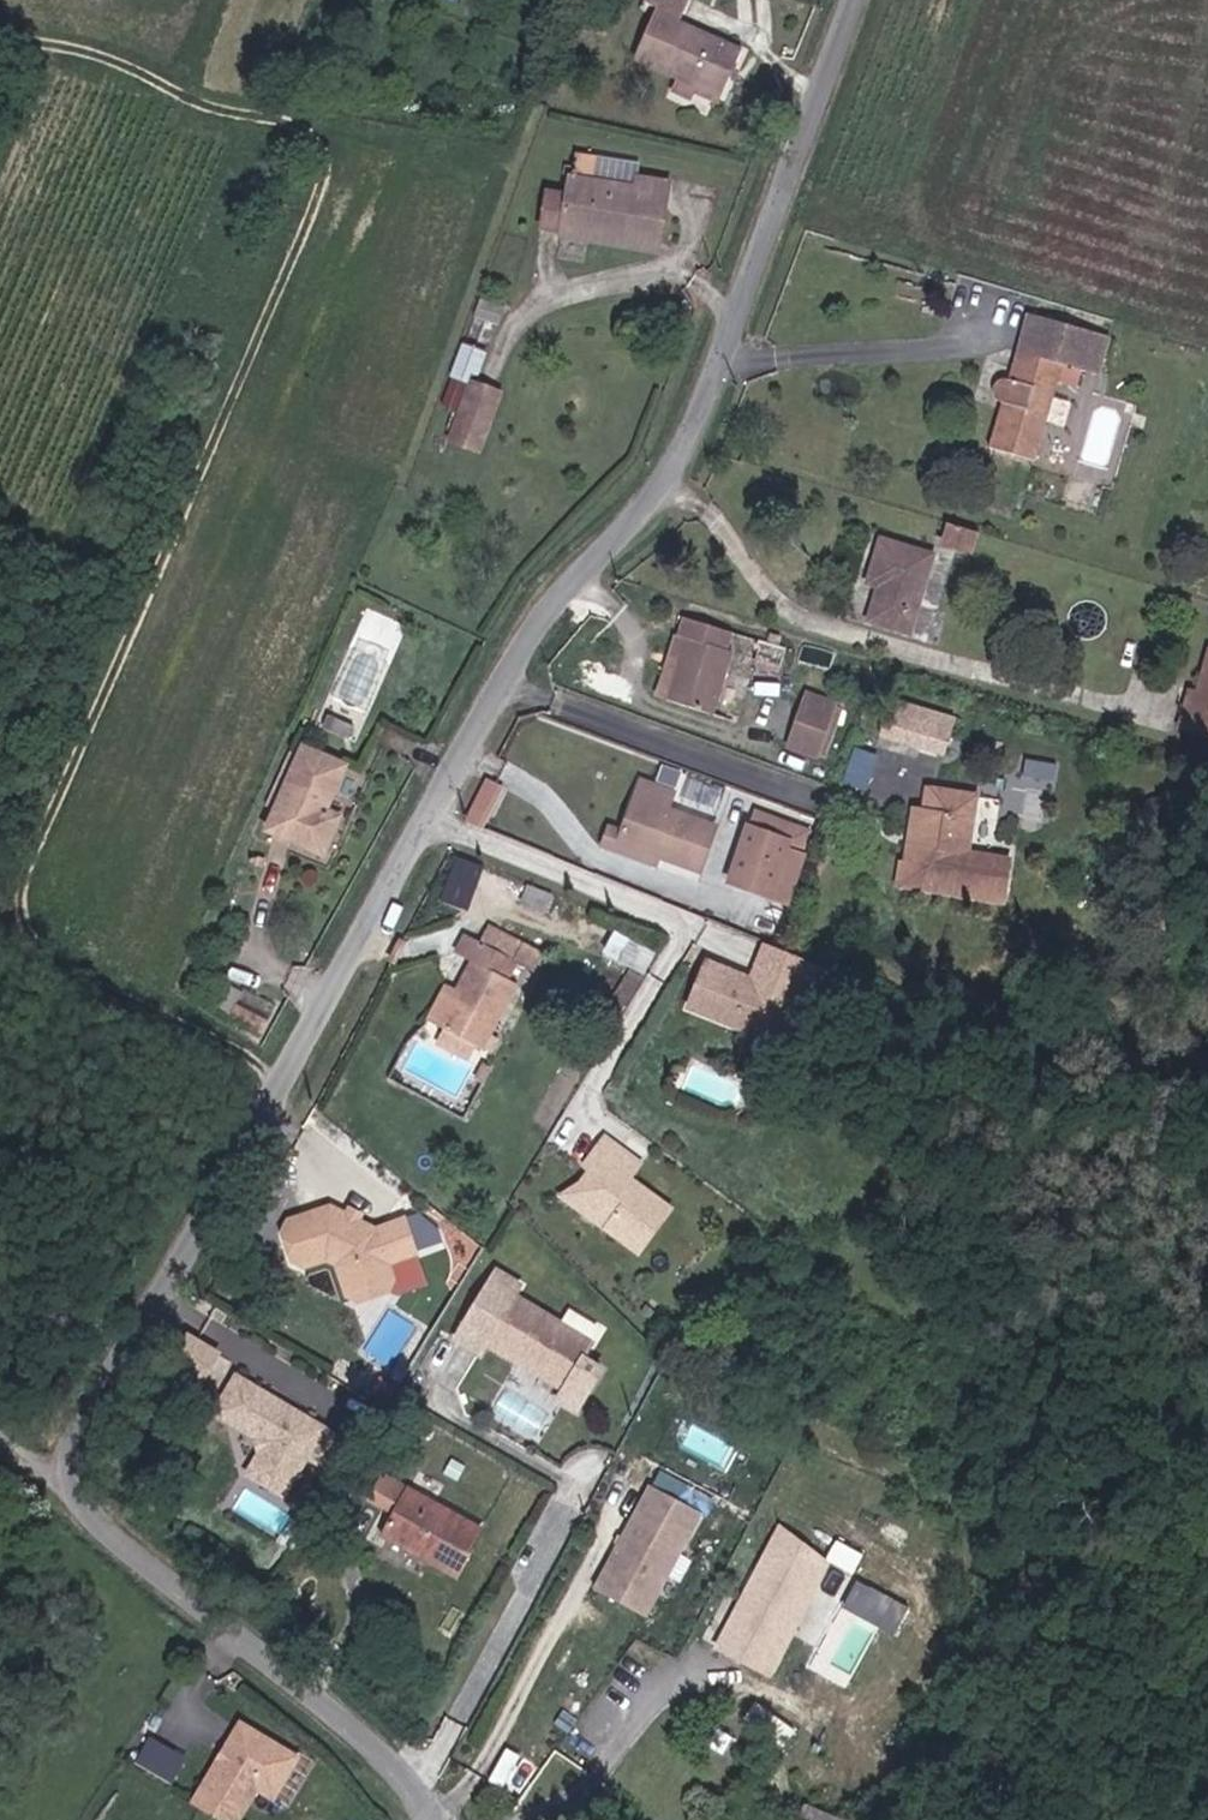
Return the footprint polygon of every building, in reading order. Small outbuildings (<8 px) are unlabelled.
[(722,97),(744,48),(680,21),(689,0),(646,0),(657,5),(634,59),(675,77),(722,97)] [(719,102),(722,97),(675,77),(670,91),(692,101),(695,93),(719,102)] [(558,237),(588,241),(589,232),(660,242),(670,180),(638,175),(635,175),(634,184),(593,178),(596,155),(577,152),(573,175),(569,174),(566,194),(547,191),(539,230),(559,233),(558,237)] [(635,175),(638,175),(640,162),(596,155),(593,178),(634,184),(635,175)] [(589,232),(588,241),(659,253),(660,242),(589,232)] [(480,301),(474,317),(497,326),(503,309),(480,301)] [(1008,379),(1002,380),(998,381),(994,385),(992,390),(992,396),(995,400),(1001,404),(988,449),(1036,462),(1064,367),(1095,375),(1106,338),(1026,315),(1008,379)] [(470,383),(475,384),(487,351),(463,343),(449,379),(451,379),(441,407),(459,413),(470,383)] [(501,393),(475,384),(470,383),(459,413),(448,442),(478,454),(501,393)] [(974,553),(980,534),(946,524),(941,543),(974,553)] [(881,541),(868,584),(880,587),(869,622),(909,633),(932,556),(881,541)] [(685,637),(664,701),(711,717),(732,652),(728,651),(734,634),(684,618),(679,635),(685,637)] [(655,698),(664,701),(685,637),(679,635),(676,634),(655,698)] [(760,646),(754,666),(780,673),(787,649),(758,641),(757,645),(760,646)] [(1187,731),(1207,736),(1207,654),(1198,690),(1187,731)] [(733,671),(729,697),(756,702),(760,676),(733,671)] [(1179,728),(1187,731),(1198,690),(1190,688),(1179,728)] [(817,754),(833,709),(835,705),(808,696),(790,747),(816,757),(817,754)] [(923,749),(932,715),(890,703),(881,738),(923,749)] [(841,711),(833,709),(817,754),(825,756),(841,711)] [(955,721),(932,715),(923,749),(946,755),(955,721)] [(303,749),(299,759),(277,809),(268,830),(321,853),(337,818),(324,812),(344,766),(303,749)] [(277,809),(299,759),(287,755),(266,804),(277,809)] [(488,780),(466,822),(482,829),(504,788),(488,780)] [(642,782),(623,833),(620,843),(659,857),(699,871),(715,827),(667,810),(673,793),(642,782)] [(932,814),(936,791),(927,789),(923,813),(932,814)] [(908,866),(905,888),(1003,903),(1009,861),(968,855),(976,796),(936,791),(932,814),(923,813),(921,812),(913,867),(908,866)] [(913,867),(921,812),(914,811),(905,868),(900,867),(897,887),(905,888),(908,866),(913,867)] [(790,842),(771,896),(785,901),(809,833),(757,814),(751,829),(790,842)] [(771,898),(771,896),(790,842),(751,829),(748,828),(729,884),(771,898)] [(620,843),(623,833),(611,829),(604,846),(656,865),(659,857),(620,843)] [(472,938),(462,959),(472,964),(458,991),(440,1025),(444,1028),(478,1045),(483,1048),(516,983),(508,979),(525,946),(488,927),(481,942),(472,938)] [(462,959),(472,938),(465,934),(454,955),(462,959)] [(618,934),(610,955),(647,969),(655,947),(618,934)] [(844,975),(769,945),(754,982),(709,964),(691,1008),(780,1044),(806,980),(837,993),(844,975)] [(1113,979),(1126,985),(1133,970),(1120,964),(1113,979)] [(243,993),(226,984),(214,1010),(262,1035),(269,1021),(237,1004),(243,993)] [(428,1019),(440,1025),(458,991),(446,985),(428,1019)] [(478,1045),(444,1028),(435,1046),(468,1064),(478,1045)] [(642,1163),(607,1137),(595,1152),(601,1157),(592,1169),(583,1181),(586,1201),(611,1220),(606,1227),(639,1252),(672,1209),(631,1178),(642,1163)] [(601,1157),(595,1152),(586,1165),(592,1169),(601,1157)] [(562,1194),(606,1227),(611,1220),(586,1201),(583,1181),(562,1194)] [(288,1220),(282,1231),(290,1258),(303,1263),(324,1257),(337,1262),(348,1294),(360,1299),(387,1288),(392,1278),(385,1262),(414,1251),(401,1219),(374,1229),(328,1207),(288,1220)] [(412,1216),(425,1249),(443,1241),(431,1209),(412,1216)] [(518,1289),(496,1276),(456,1343),(481,1357),(488,1346),(567,1392),(560,1403),(580,1415),(606,1370),(584,1357),(590,1347),(512,1300),(518,1289)] [(186,1341),(164,1382),(195,1399),(218,1358),(186,1341)] [(216,1416),(258,1439),(262,1455),(249,1476),(285,1497),(309,1458),(324,1468),(341,1440),(237,1379),(216,1416)] [(684,1444),(705,1453),(713,1435),(692,1426),(684,1444)] [(695,1567),(683,1561),(716,1492),(658,1464),(599,1587),(655,1614),(665,1592),(679,1599),(695,1567)] [(372,1501),(395,1514),(383,1536),(456,1577),(482,1532),(384,1478),(372,1501)] [(765,1560),(726,1631),(729,1633),(719,1650),(766,1676),(814,1586),(765,1560)] [(847,1610),(901,1628),(911,1598),(857,1580),(847,1610)] [(219,1819),(244,1819),(261,1791),(277,1801),(302,1759),(244,1725),(196,1806),(219,1819)] [(152,1733),(139,1761),(175,1779),(189,1751),(152,1733)] [(804,1806),(798,1819),(836,1819),(804,1806)]
